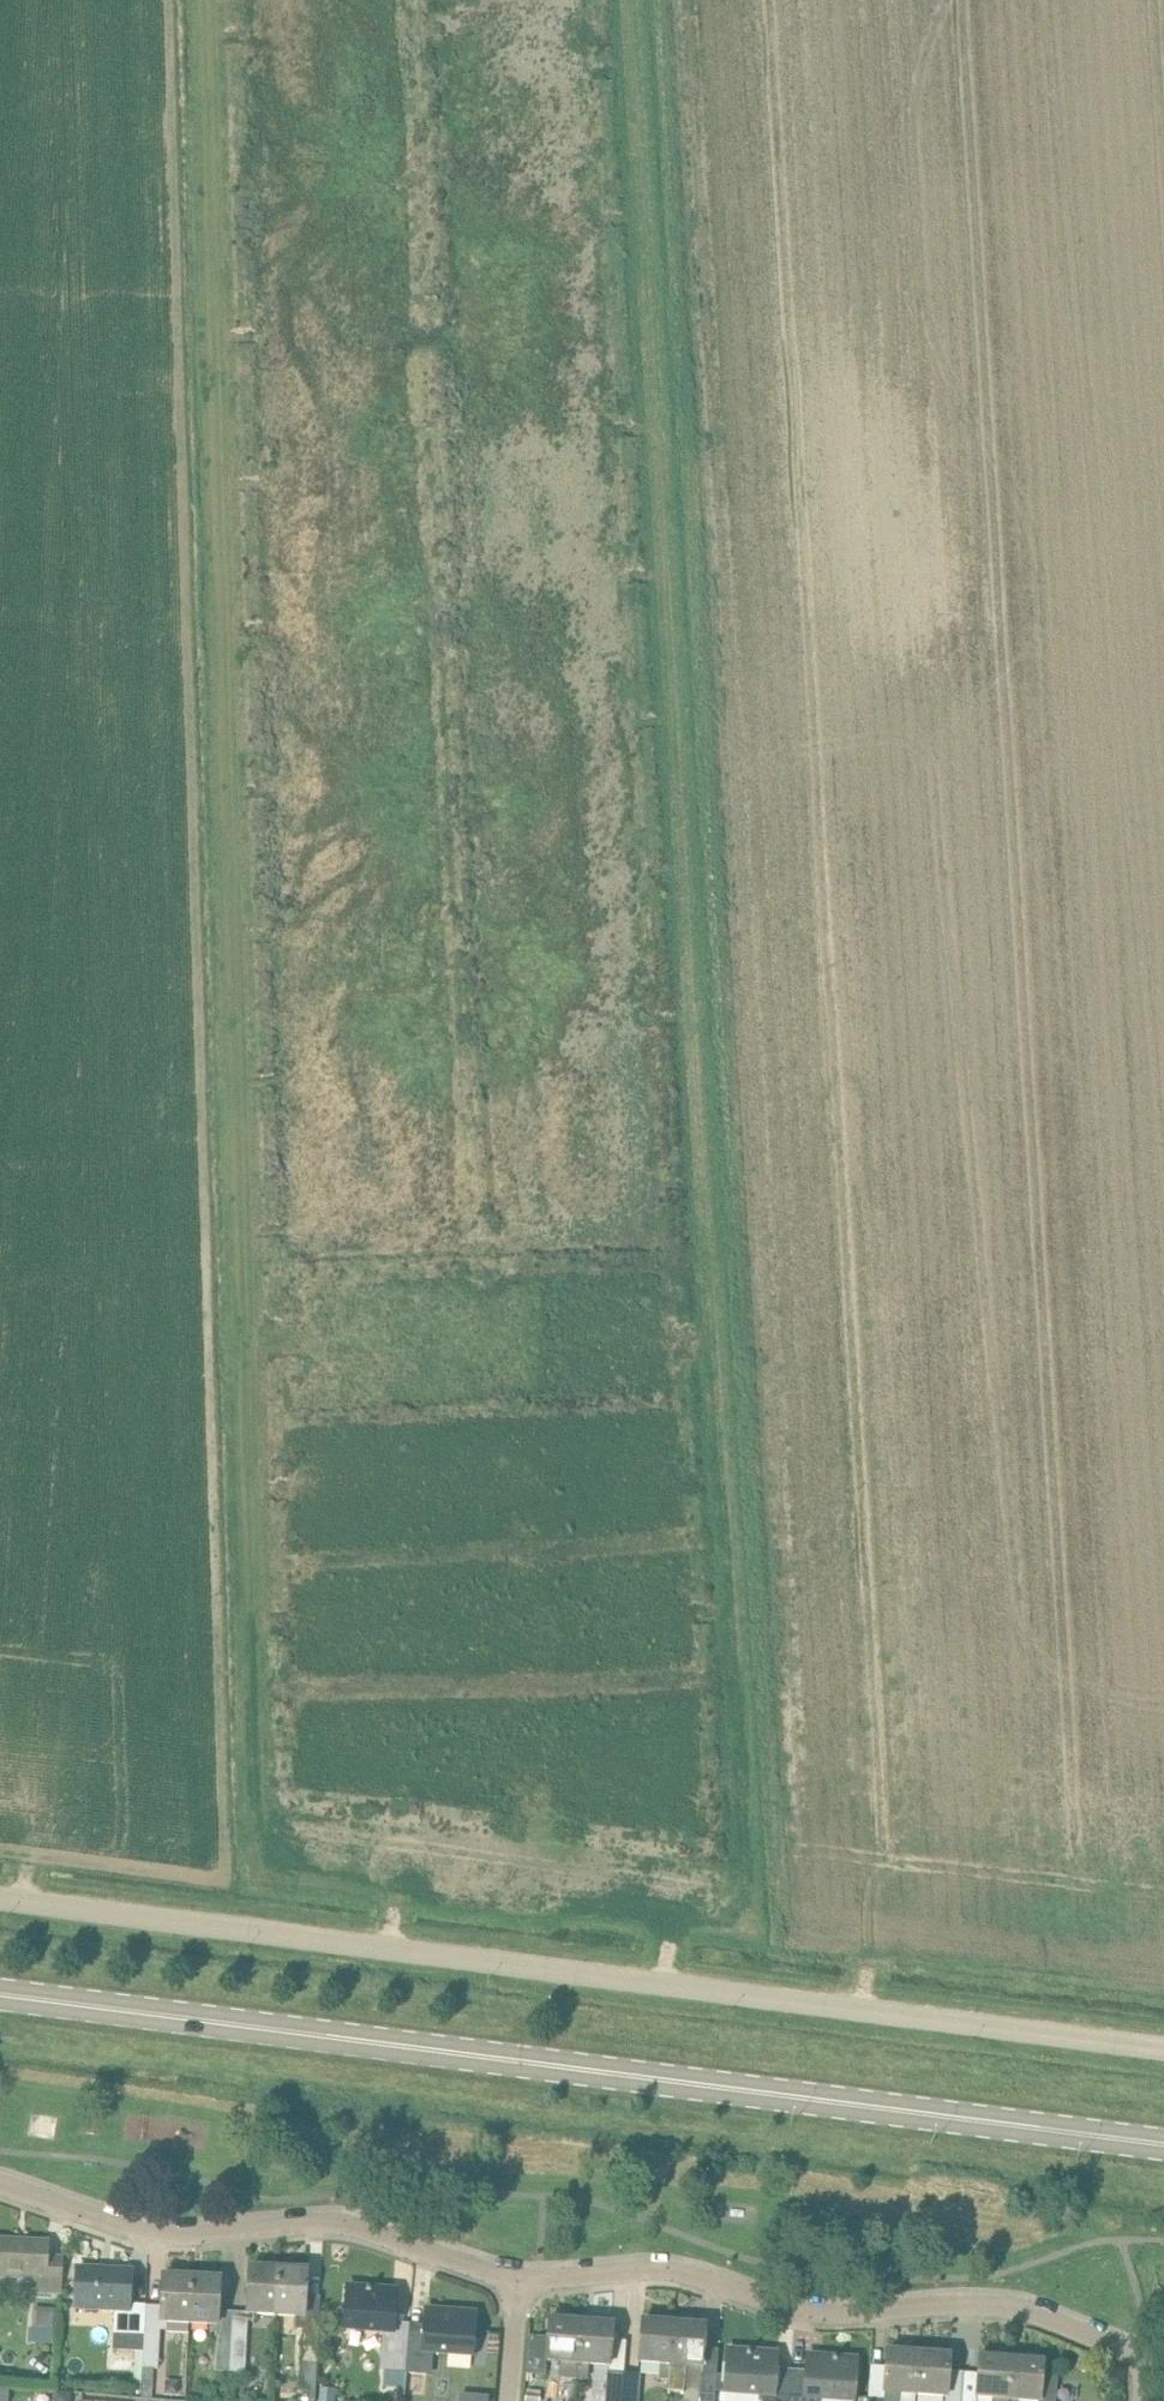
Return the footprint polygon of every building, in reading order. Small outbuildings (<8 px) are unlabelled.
[(61,2283),(62,2259),(48,2258),(48,2243),(0,2240),(0,2275),(37,2277),(36,2291),(61,2292),(61,2283)] [(230,2372),(245,2373),(248,2321),(254,2322),(254,2314),(276,2316),(278,2270),(250,2269),(248,2313),(233,2312),(230,2372)] [(114,2333),(145,2335),(146,2330),(146,2306),(131,2305),(132,2272),(77,2270),(75,2307),(115,2309),(114,2333)] [(278,2270),(276,2316),(296,2317),(295,2329),(304,2330),(302,2363),(308,2363),(308,2385),(317,2385),(317,2364),(320,2318),(305,2317),(308,2272),(278,2270)] [(163,2277),(161,2330),(167,2331),(168,2322),(189,2323),(192,2279),(163,2277)] [(230,2372),(233,2312),(219,2311),(221,2280),(192,2279),(189,2323),(211,2324),(210,2333),(217,2333),(215,2371),(230,2372)] [(346,2312),(344,2329),(383,2332),(381,2352),(380,2371),(384,2372),(406,2374),(409,2334),(395,2333),(396,2322),(398,2292),(348,2288),(346,2312)] [(409,2334),(406,2374),(428,2375),(430,2353),(449,2354),(473,2356),(476,2315),(426,2311),(424,2335),(409,2334)] [(56,2331),(56,2313),(39,2313),(39,2331),(56,2331)] [(530,2337),(527,2375),(532,2376),(546,2377),(546,2369),(547,2362),(562,2363),(561,2378),(577,2379),(582,2319),(581,2319),(581,2323),(569,2323),(567,2318),(553,2316),(552,2321),(550,2321),(549,2338),(530,2337)] [(582,2319),(577,2379),(588,2380),(589,2365),(610,2367),(613,2326),(611,2326),(611,2321),(597,2320),(594,2324),(582,2324),(583,2319),(582,2319)] [(641,2346),(639,2364),(661,2365),(660,2382),(667,2382),(669,2383),(670,2383),(671,2363),(674,2325),(671,2324),(643,2322),(641,2346)] [(669,2383),(668,2391),(676,2392),(684,2393),(687,2367),(703,2369),(704,2351),(704,2349),(706,2327),(674,2325),(671,2363),(670,2383),(669,2383)] [(145,2335),(143,2367),(141,2397),(152,2398),(152,2396),(153,2396),(155,2368),(159,2368),(161,2330),(146,2330),(145,2335)] [(725,2393),(761,2396),(760,2400),(788,2400),(789,2380),(776,2379),(777,2369),(778,2355),(728,2351),(726,2375),(726,2377),(725,2393)] [(917,2355),(887,2352),(884,2393),(899,2394),(899,2400),(913,2400),(914,2395),(917,2355)] [(917,2355),(914,2395),(945,2398),(945,2400),(961,2400),(962,2393),(948,2392),(950,2357),(917,2355)] [(788,2400),(820,2400),(832,2400),(854,2400),(857,2361),(807,2357),(805,2381),(789,2380),(788,2400)] [(963,2383),(961,2400),(978,2400),(992,2400),(1008,2400),(1011,2360),(980,2358),(979,2375),(964,2373),(963,2383)] [(1057,2381),(1042,2380),(1043,2362),(1011,2360),(1008,2400),(1056,2400),(1057,2381)] [(622,2373),(609,2372),(607,2400),(620,2400),(622,2373)] [(622,2373),(620,2400),(638,2400),(640,2375),(622,2373)] [(406,2374),(405,2397),(423,2398),(424,2389),(437,2390),(438,2376),(406,2374)] [(715,2392),(714,2392),(715,2376),(702,2375),(701,2375),(699,2400),(715,2400),(715,2392)] [(338,2391),(321,2388),(320,2400),(337,2400),(338,2391)] [(525,2400),(540,2400),(541,2391),(526,2390),(525,2400)] [(54,2400),(71,2400),(72,2394),(54,2392),(54,2400)]
